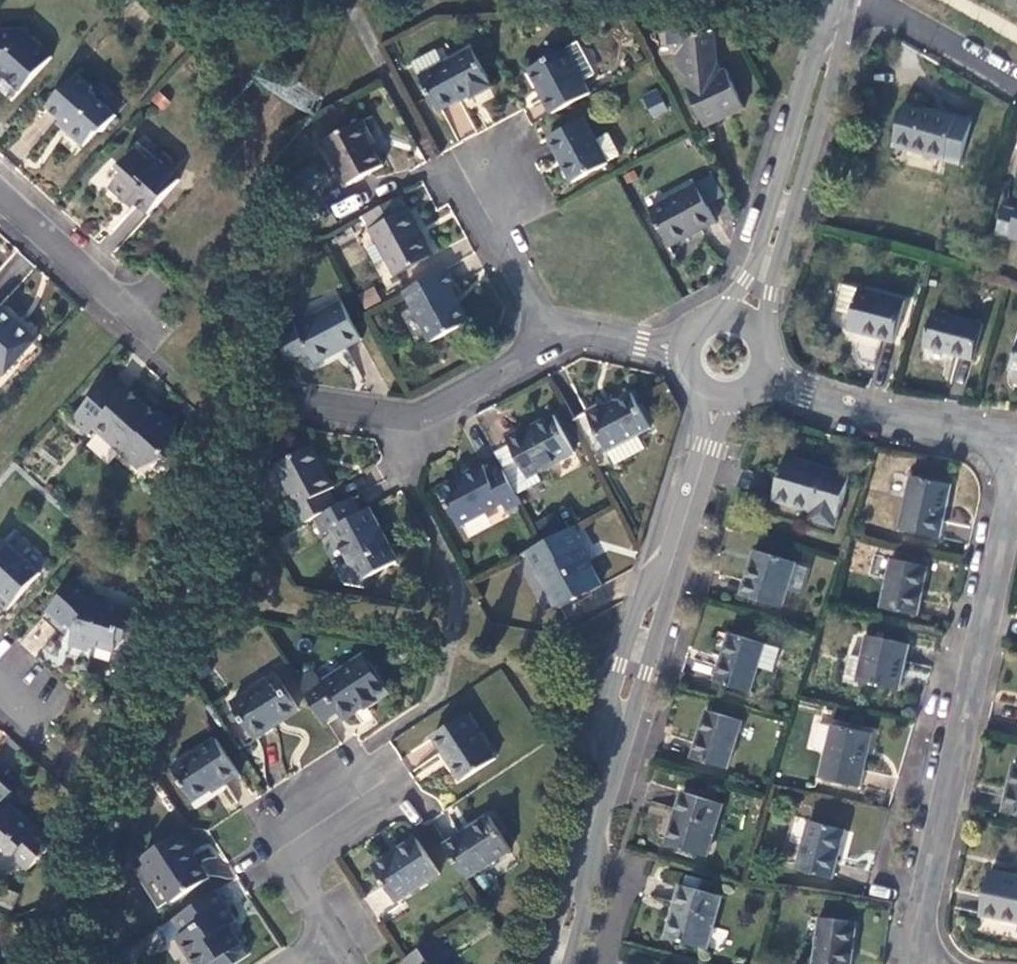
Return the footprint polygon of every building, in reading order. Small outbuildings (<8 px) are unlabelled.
[(48,60),(17,31),(0,31),(0,70),(1,70),(6,74),(4,77),(20,91),(48,60)] [(716,34),(683,39),(684,51),(676,60),(677,76),(686,81),(686,91),(707,127),(746,109),(725,71),(720,73),(721,63),(716,34)] [(414,64),(439,112),(470,95),(474,100),(494,88),(474,50),(446,65),(438,51),(414,64)] [(555,116),(592,96),(569,52),(532,72),(555,116)] [(90,91),(74,78),(47,109),(69,127),(65,132),(82,147),(89,138),(97,137),(113,119),(92,100),(90,91)] [(652,118),(668,110),(657,87),(641,95),(652,118)] [(958,167),(969,125),(906,106),(894,148),(910,153),(942,162),(958,167)] [(360,122),(376,151),(379,149),(364,121),(360,122)] [(384,167),(376,151),(360,122),(323,142),(348,187),(384,167)] [(578,184),(623,158),(611,137),(599,143),(588,122),(554,140),(578,184)] [(110,186),(125,201),(129,197),(136,202),(148,213),(174,182),(153,161),(150,164),(132,150),(119,166),(122,170),(110,186)] [(938,176),(942,162),(910,153),(906,167),(938,176)] [(700,187),(652,212),(673,248),(719,224),(700,187)] [(338,219),(361,206),(353,194),(331,207),(338,219)] [(129,197),(125,201),(131,206),(136,202),(129,197)] [(401,198),(366,217),(373,231),(397,276),(433,257),(409,211),(408,212),(401,198)] [(1016,213),(1002,209),(995,233),(1010,237),(1009,239),(1016,242),(1016,210),(1016,213)] [(455,289),(446,271),(404,294),(433,343),(468,325),(451,291),(455,289)] [(862,291),(841,285),(835,312),(852,316),(847,331),(894,342),(905,303),(862,291)] [(374,286),(358,293),(365,307),(380,301),(374,286)] [(361,339),(341,303),(308,320),(304,313),(286,323),(283,344),(290,356),(314,359),(317,364),(361,339)] [(0,311),(0,370),(6,375),(36,342),(0,311)] [(981,325),(932,313),(923,348),(971,362),(981,325)] [(124,394),(107,382),(72,421),(87,436),(92,431),(138,471),(151,457),(167,462),(176,430),(158,414),(156,415),(126,391),(124,394)] [(608,406),(576,425),(602,474),(613,468),(610,463),(614,461),(612,456),(643,438),(655,432),(635,397),(610,410),(608,406)] [(576,453),(556,416),(524,433),(523,431),(507,440),(529,479),(576,453)] [(651,452),(643,438),(612,456),(614,461),(619,470),(651,452)] [(276,466),(305,524),(313,520),(337,507),(329,491),(333,489),(311,448),(276,466)] [(850,476),(787,457),(774,501),(815,513),(813,521),(835,527),(850,476)] [(522,504),(501,464),(487,473),(483,468),(440,490),(461,528),(503,507),(506,512),(522,504)] [(951,485),(911,477),(900,531),(940,539),(951,485)] [(360,514),(351,500),(337,507),(313,520),(322,537),(331,531),(360,583),(395,564),(366,511),(360,514)] [(572,530),(530,553),(540,571),(538,573),(558,611),(599,590),(579,552),(582,550),(572,530)] [(5,545),(0,551),(0,591),(1,592),(0,593),(0,606),(6,611),(38,575),(5,545)] [(782,609),(787,592),(801,596),(810,569),(796,563),(755,551),(742,597),(782,609)] [(928,566),(892,559),(882,609),(917,617),(928,566)] [(114,656),(115,652),(120,634),(128,636),(134,614),(107,604),(107,600),(92,597),(76,582),(47,611),(65,627),(68,624),(76,631),(72,647),(91,653),(92,649),(114,656)] [(120,634),(115,652),(118,654),(126,645),(128,636),(120,634)] [(764,645),(731,635),(717,683),(751,693),(758,668),(772,672),(778,649),(764,645)] [(909,645),(867,637),(862,659),(850,656),(845,680),(857,683),(899,692),(909,645)] [(314,672),(297,682),(323,721),(338,711),(341,715),(342,718),(362,706),(365,709),(389,694),(365,657),(323,683),(314,672)] [(276,676),(232,704),(258,741),(274,730),(274,727),(299,711),(276,676)] [(323,721),(326,726),(341,715),(338,711),(323,721)] [(741,722),(706,712),(691,759),(727,769),(741,722)] [(494,757),(464,713),(432,733),(462,777),(494,757)] [(872,734),(833,725),(823,779),(861,787),(872,734)] [(192,799),(207,789),(219,782),(222,784),(237,773),(215,738),(171,767),(192,799)] [(1014,764),(1003,813),(1016,816),(1016,764),(1014,764)] [(1,857),(16,857),(31,871),(56,845),(30,822),(27,826),(16,817),(19,813),(5,800),(12,792),(0,782),(0,856),(1,857)] [(219,782),(207,789),(209,792),(222,784),(219,782)] [(720,809),(681,797),(668,843),(707,854),(720,809)] [(21,811),(19,813),(16,817),(27,826),(30,822),(32,820),(21,811)] [(489,818),(444,847),(467,881),(512,851),(489,818)] [(844,831),(810,822),(797,871),(832,879),(844,831)] [(205,881),(175,837),(142,862),(172,905),(205,881)] [(438,875),(418,842),(394,857),(391,853),(373,866),(396,903),(438,875)] [(989,872),(980,915),(1016,924),(1016,877),(989,872)] [(378,917),(393,904),(377,885),(361,899),(378,917)] [(721,897),(680,886),(667,940),(706,950),(721,897)] [(174,919),(183,934),(176,940),(191,963),(231,963),(227,956),(239,946),(229,928),(234,923),(215,893),(174,919)] [(857,923),(820,918),(815,963),(852,963),(857,923)] [(403,961),(405,963),(447,963),(443,958),(446,955),(436,940),(403,961)]
